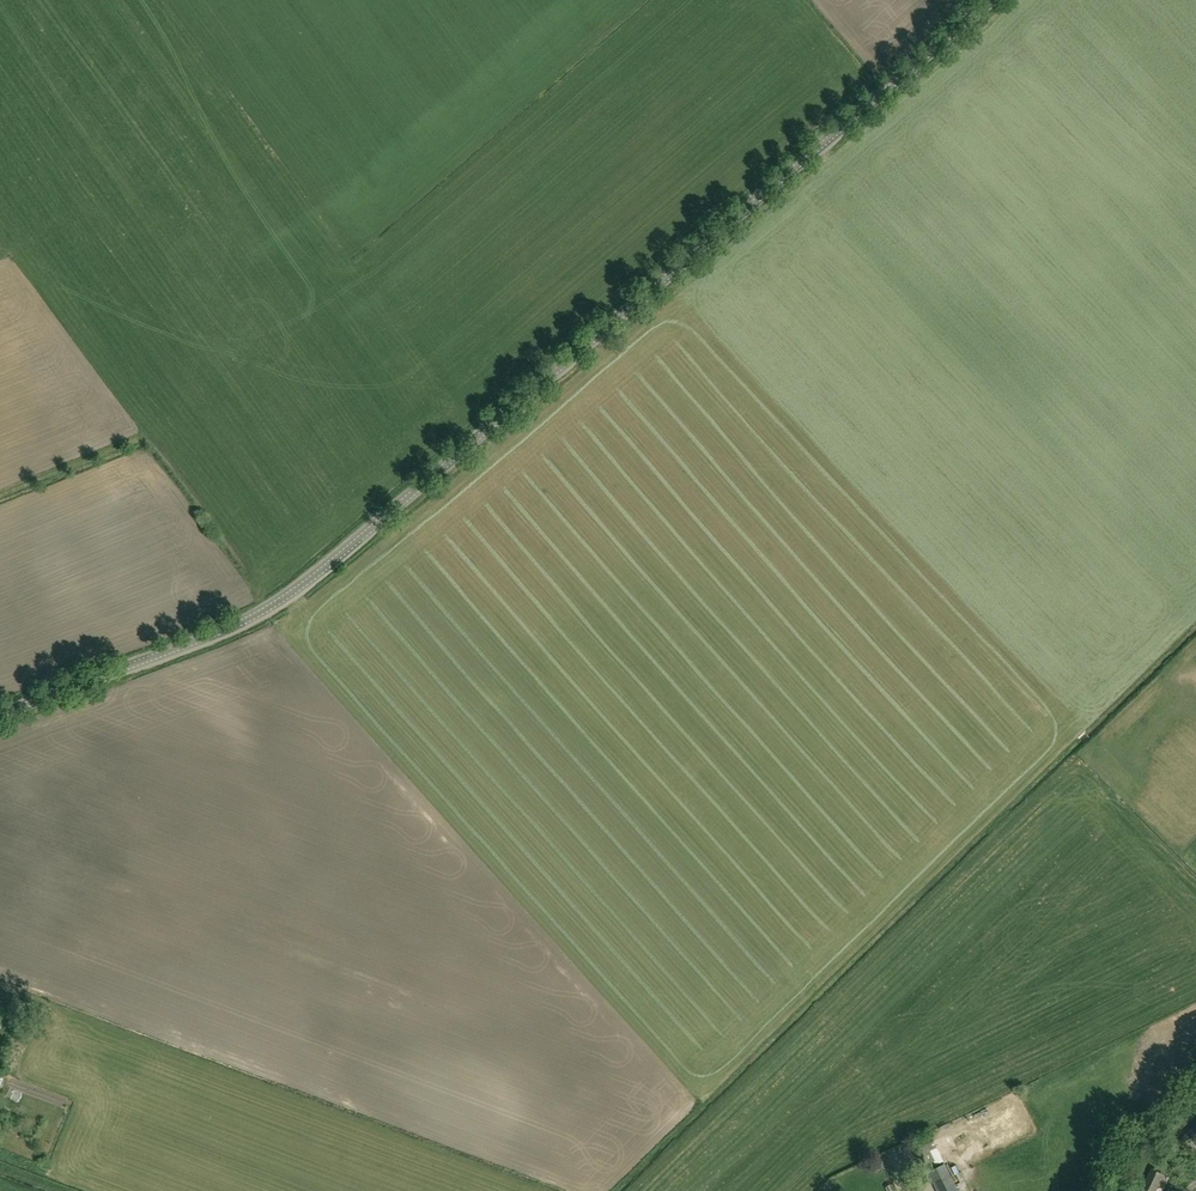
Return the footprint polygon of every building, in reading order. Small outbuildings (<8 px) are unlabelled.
[(1187,1134),(1195,1143),(1195,1142),(1195,1125),(1187,1134)] [(935,1165),(944,1162),(933,1140),(925,1145),(935,1165)] [(937,1190),(957,1190),(944,1165),(928,1172),(937,1190)] [(1167,1176),(1152,1169),(1143,1187),(1151,1190),(1156,1190),(1158,1185),(1162,1187),(1167,1176)] [(910,1186),(913,1190),(924,1190),(918,1181),(910,1186)]
